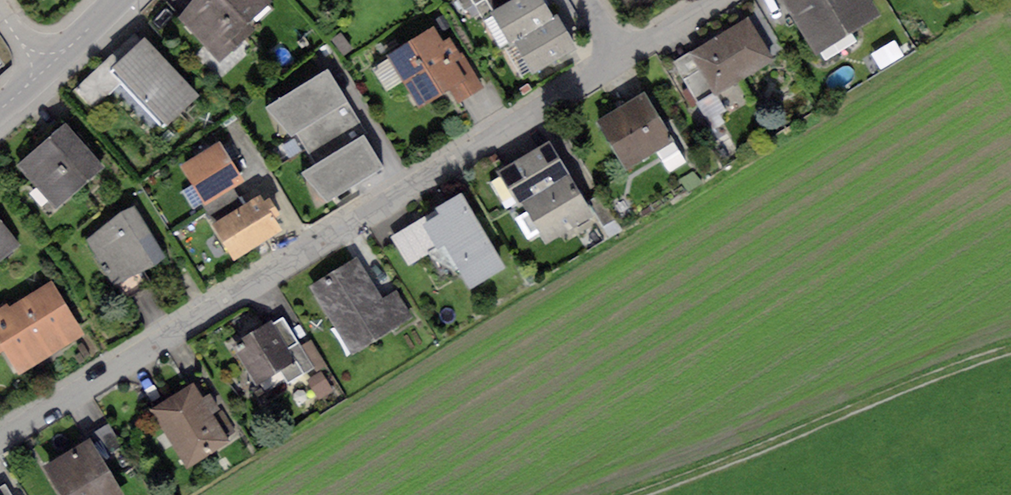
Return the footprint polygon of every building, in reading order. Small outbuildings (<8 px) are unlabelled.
[(178,18),(219,61),(253,29),(246,24),(270,1),(269,0),(193,0),(179,17),(178,18)] [(464,12),(484,0),(457,0),(464,12)] [(474,6),(481,18),(492,12),(513,0),(485,0),(474,6)] [(492,12),(509,43),(514,40),(553,18),(543,0),(513,0),(492,12)] [(815,56),(880,17),(870,0),(781,0),(815,56)] [(553,18),(514,40),(532,73),(577,48),(558,15),(553,18)] [(749,19),(691,53),(715,95),(773,60),(749,19)] [(433,26),(385,55),(418,111),(449,93),(456,106),(484,89),(458,45),(455,47),(449,37),(442,42),(433,26)] [(341,34),(332,41),(345,56),(353,49),(341,34)] [(145,36),(110,67),(123,81),(163,126),(198,95),(145,36)] [(910,41),(897,49),(903,57),(915,50),(910,41)] [(715,95),(691,53),(673,63),(698,105),(715,95)] [(123,81),(110,67),(105,61),(74,89),(92,109),(123,81)] [(328,69),(265,107),(291,138),(297,134),(348,103),(328,69)] [(645,92),(599,120),(628,168),(656,151),(669,173),(688,162),(645,92)] [(366,133),(348,103),(297,134),(315,164),(366,133)] [(65,121),(16,166),(56,209),(105,164),(65,121)] [(385,167),(366,133),(315,164),(300,173),(326,201),(385,167)] [(550,141),(497,171),(517,204),(521,201),(569,173),(550,141)] [(219,142),(179,167),(203,204),(232,186),(243,180),(219,142)] [(569,173),(521,201),(547,244),(595,216),(569,173)] [(244,205),(232,186),(203,204),(201,206),(213,224),(244,205)] [(422,217),(389,236),(408,267),(443,247),(468,290),(505,268),(460,192),(436,206),(440,212),(425,221),(422,217)] [(244,205),(213,224),(234,258),(280,230),(273,217),(280,213),(269,197),(264,200),(260,194),(244,205)] [(603,194),(590,201),(603,226),(616,219),(603,194)] [(120,212),(86,241),(118,284),(143,271),(153,266),(166,256),(134,205),(120,212)] [(20,245),(0,220),(0,261),(20,245)] [(357,258),(311,284),(352,353),(397,326),(381,298),(357,258)] [(143,271),(118,284),(127,298),(151,283),(143,271)] [(0,307),(0,353),(3,351),(18,375),(84,333),(51,281),(9,307),(7,303),(0,307)] [(396,289),(381,298),(397,326),(413,316),(396,289)] [(284,318),(274,324),(296,362),(281,371),(288,382),(313,367),(284,318)] [(272,320),(232,344),(256,385),(281,371),(296,362),(274,324),(272,320)] [(321,372),(308,380),(320,400),(334,392),(321,372)] [(194,383),(150,410),(186,467),(229,441),(212,413),(219,408),(209,392),(202,397),(194,383)] [(88,435),(90,439),(103,461),(112,455),(111,452),(122,445),(109,423),(88,435)] [(42,467),(58,494),(124,494),(103,461),(90,439),(42,467)] [(0,488),(0,494),(12,494),(6,484),(0,488)]
